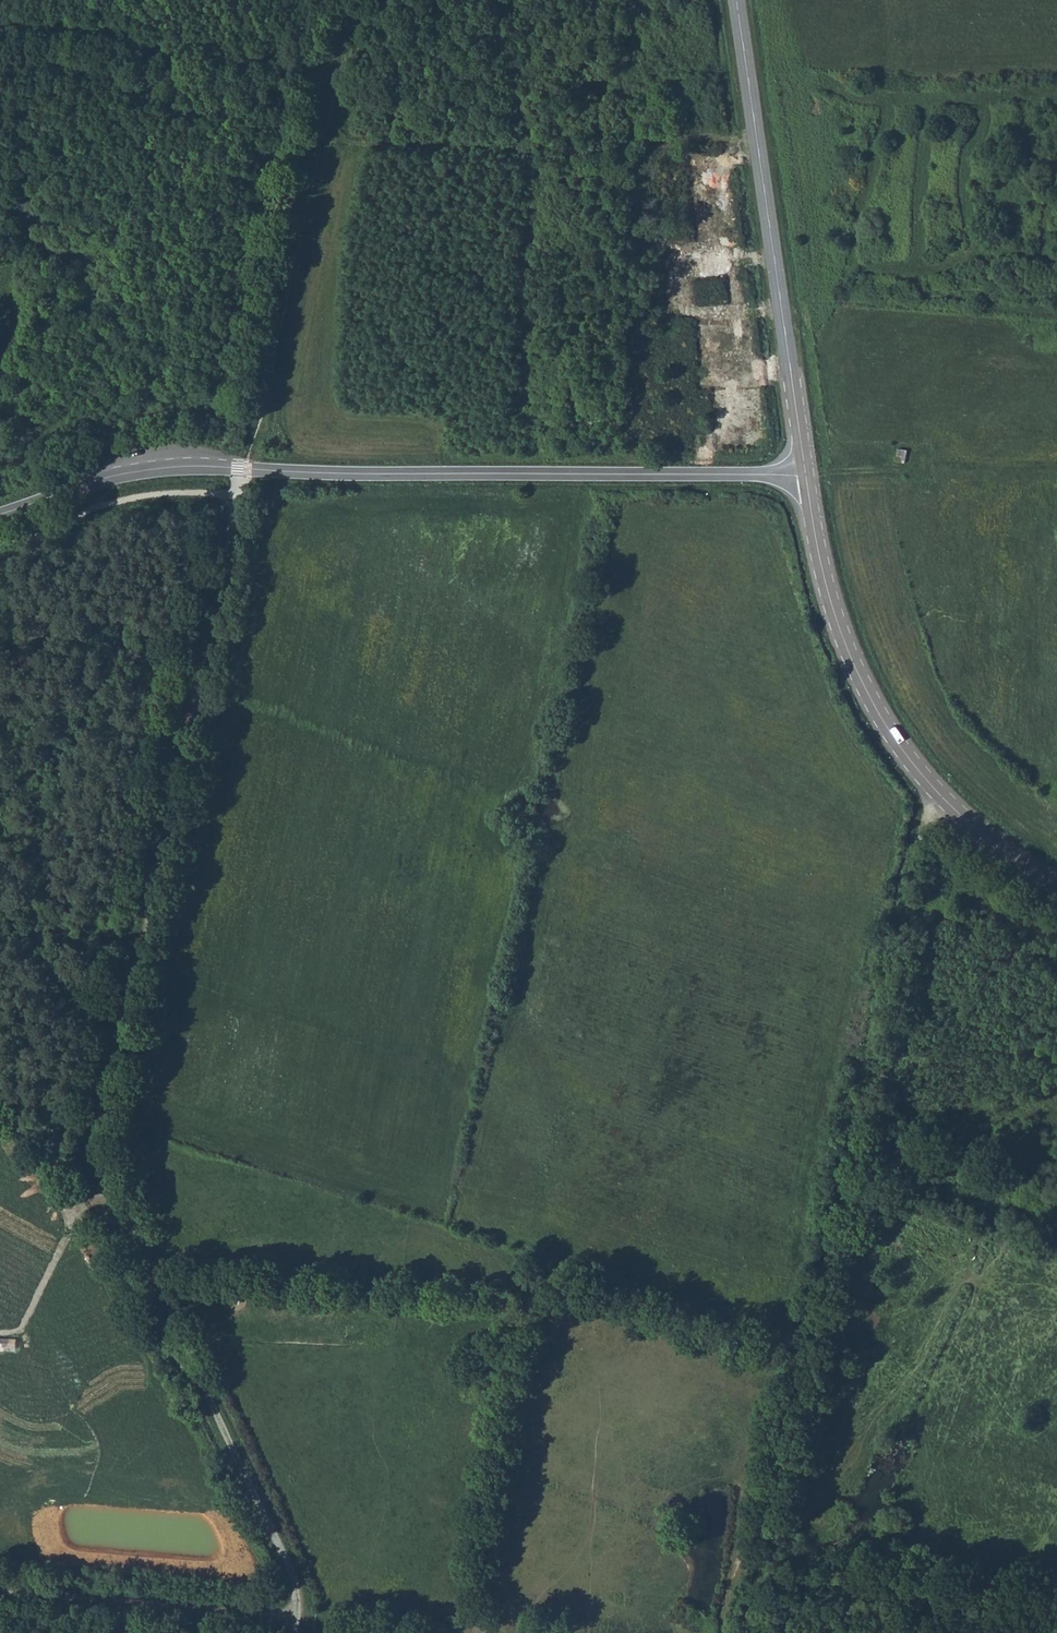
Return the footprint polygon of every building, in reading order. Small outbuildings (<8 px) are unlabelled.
[(569,143),(578,143),(578,135),(569,135),(569,143)] [(268,456),(275,457),(276,450),(270,449),(268,456)] [(897,450),(895,463),(904,464),(906,452),(897,450)]
